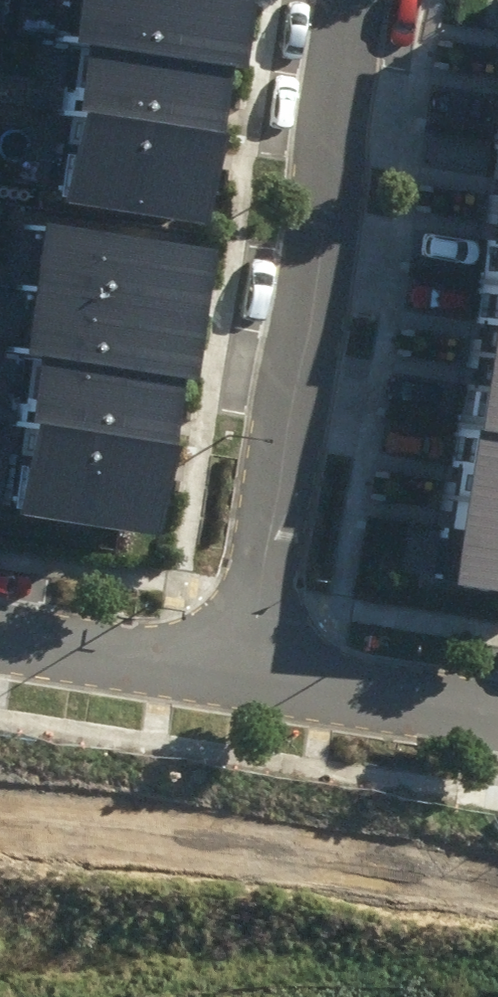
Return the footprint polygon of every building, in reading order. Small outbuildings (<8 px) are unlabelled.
[(224,0),(61,0),(55,36),(66,37),(196,56),(216,59),(224,0)] [(173,216),(196,56),(66,37),(43,198),(173,216)] [(476,278),(497,281),(497,129),(496,128),(476,278)] [(173,216),(43,198),(20,194),(0,333),(0,376),(147,397),(173,216)] [(455,428),(497,434),(497,281),(476,278),(455,428)] [(147,397),(0,376),(0,521),(127,539),(147,397)] [(435,578),(497,586),(497,434),(455,428),(435,578)]
